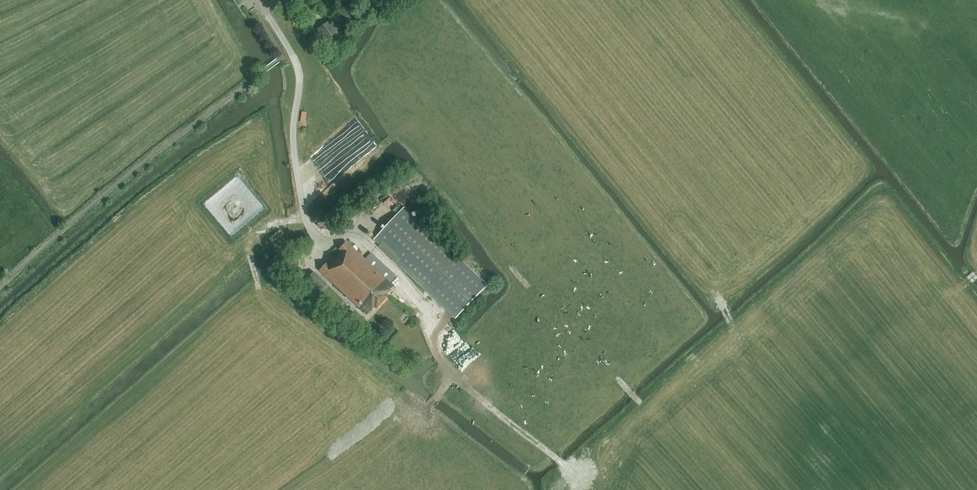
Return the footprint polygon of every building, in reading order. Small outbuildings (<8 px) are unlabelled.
[(335,18),(330,21),(318,30),(330,46),(342,37),(347,34),(335,18)] [(404,209),(375,239),(424,285),(423,286),(457,318),(488,285),(453,253),(453,254),(404,209)] [(372,252),(366,259),(347,241),(339,250),(336,248),(330,255),(335,259),(331,263),(328,261),(320,270),(368,315),(375,306),(377,308),(388,296),(387,294),(395,286),(391,282),(397,276),(372,252)]
